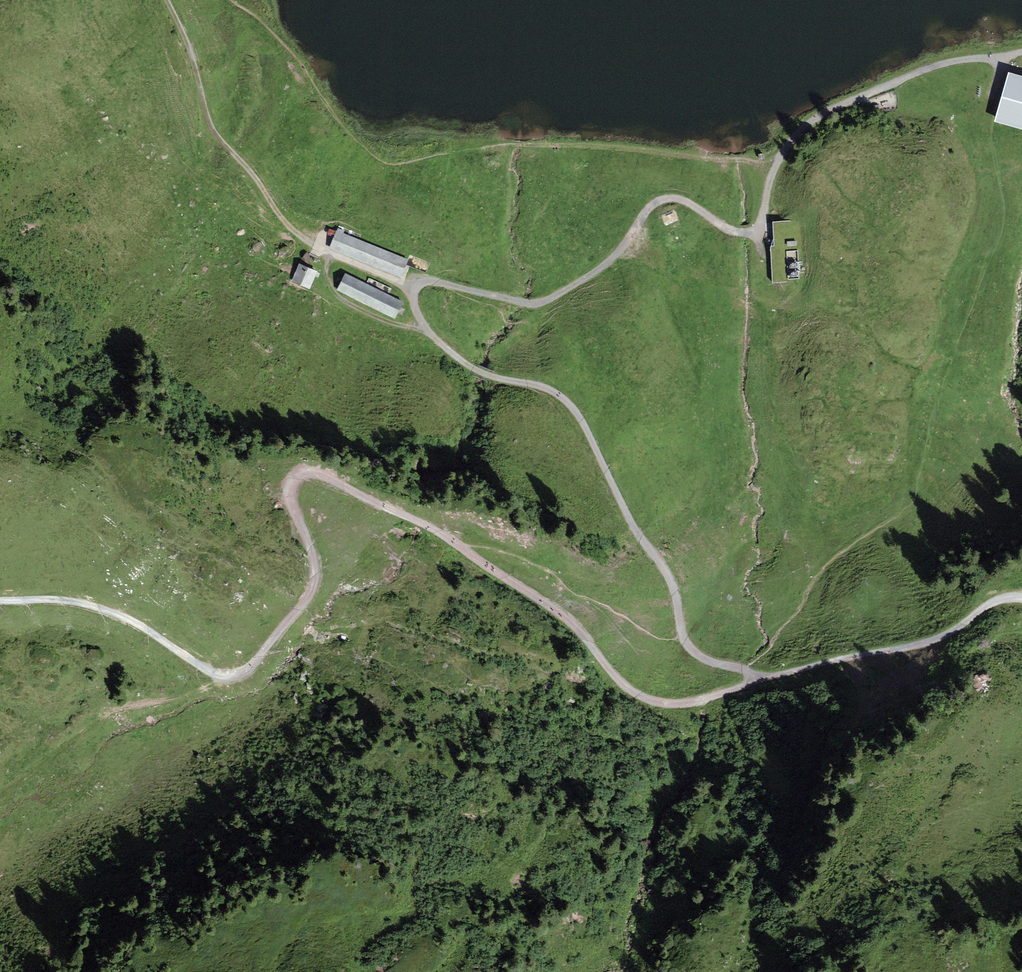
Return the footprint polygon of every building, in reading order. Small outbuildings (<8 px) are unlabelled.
[(1005,73),(1001,91),(995,109),(992,123),(1021,131),(1021,78),(1005,73)] [(675,209),(658,217),(664,232),(681,224),(675,209)] [(408,260),(335,233),(327,252),(400,279),(408,260)] [(799,236),(789,237),(788,246),(798,244),(799,236)] [(317,273),(299,266),(292,284),(310,291),(317,273)] [(403,304),(344,275),(336,292),(395,321),(403,304)]
